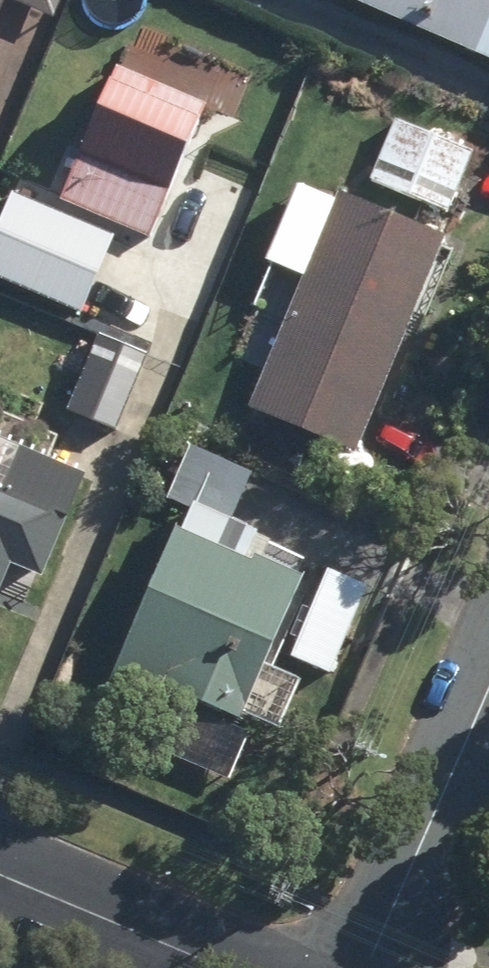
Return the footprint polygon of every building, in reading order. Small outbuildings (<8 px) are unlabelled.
[(17,0),(0,0),(0,40),(17,0)] [(488,54),(488,0),(359,0),(488,54)] [(122,63),(66,199),(158,237),(180,188),(210,137),(214,100),(122,63)] [(482,148),(404,116),(378,179),(455,211),(482,148)] [(458,232),(352,188),(260,408),(366,452),(458,232)] [(161,352),(106,329),(71,411),(126,434),(161,352)] [(169,684),(256,720),(317,574),(277,557),(286,535),(240,516),(259,471),(197,445),(175,499),(196,508),(189,526),(184,524),(119,680),(163,698),(169,684)] [(2,613),(23,565),(52,577),(82,505),(53,492),(0,470),(0,612),(2,613)]
